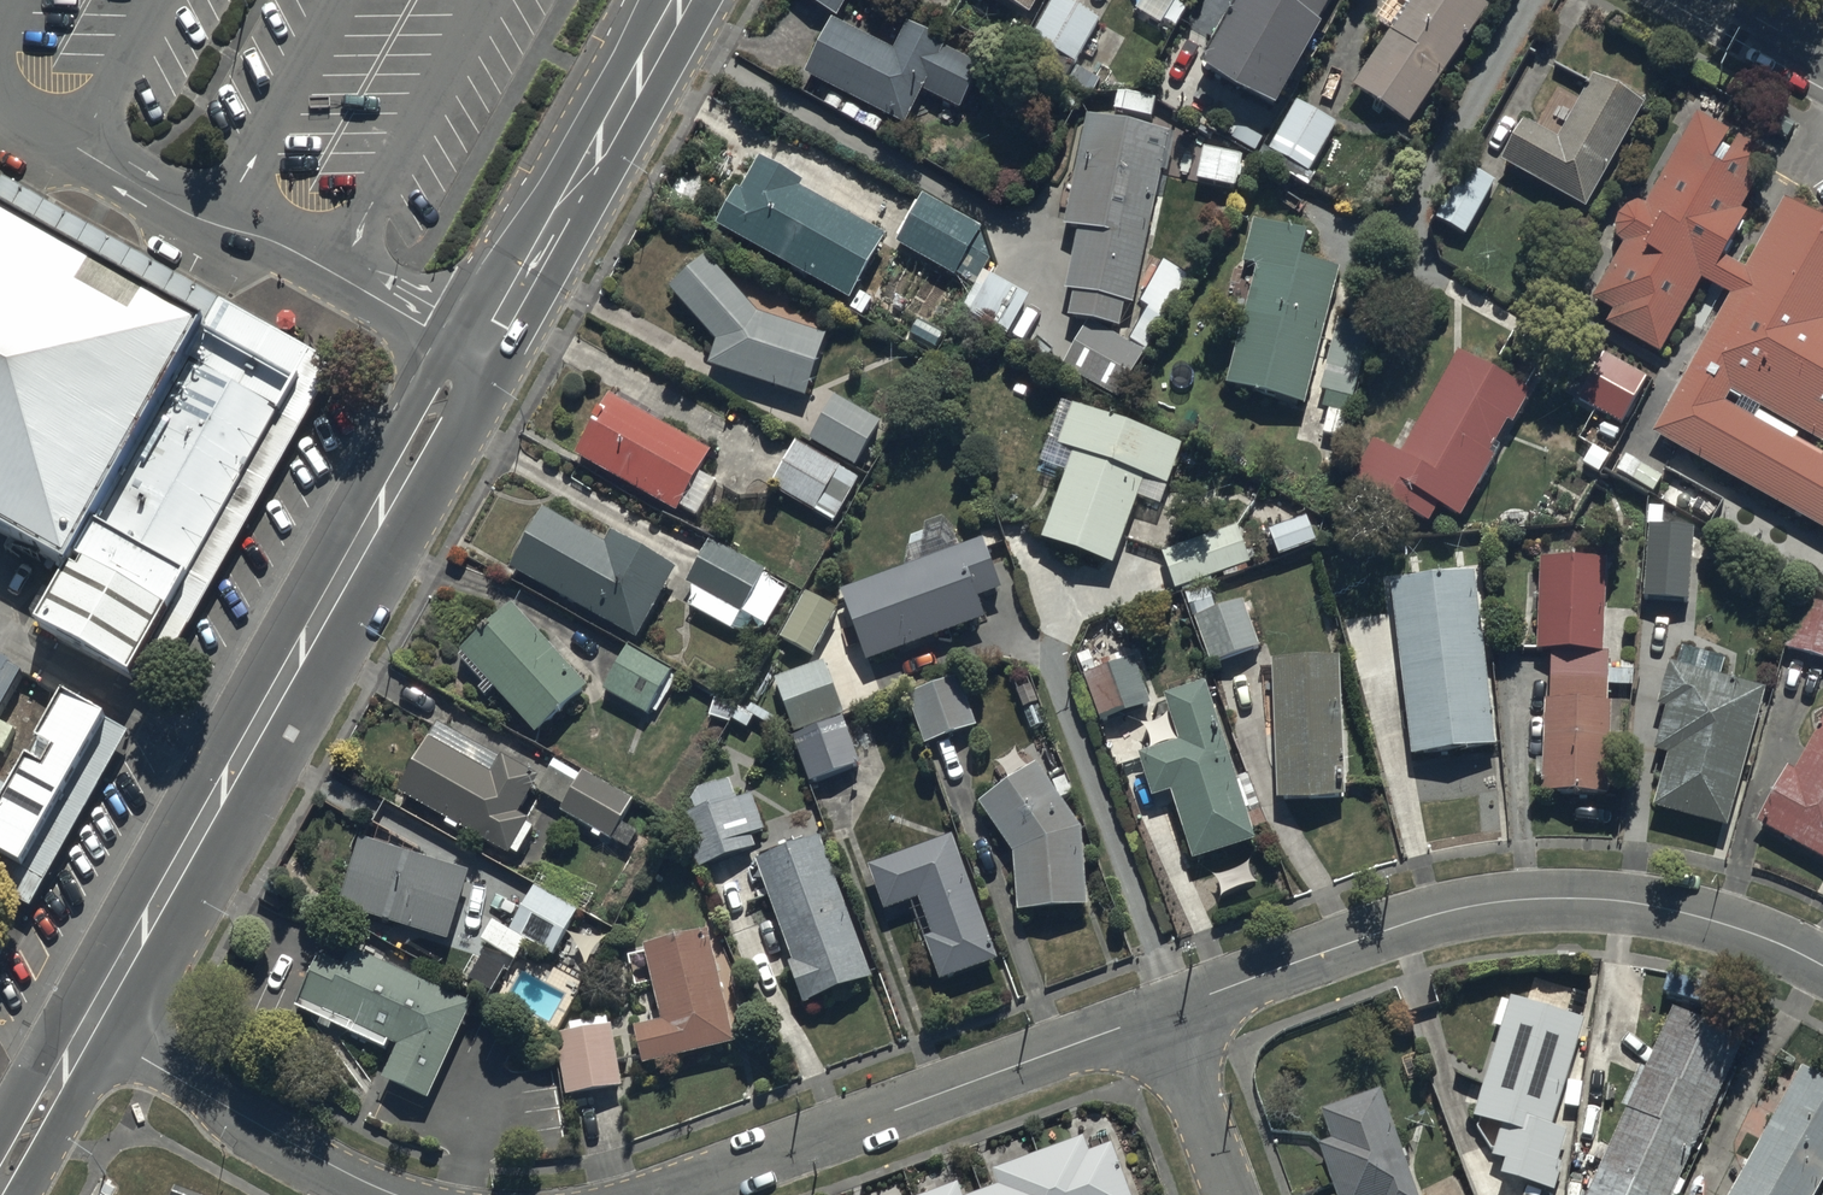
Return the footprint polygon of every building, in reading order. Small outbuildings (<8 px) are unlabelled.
[(852,0),(797,0),(796,1),(838,24),(852,0)] [(1043,0),(990,0),(1030,23),(1043,0)] [(1314,39),(1335,0),(1249,0),(1248,2),(1314,39)] [(1488,17),(1463,0),(1397,0),(1376,32),(1389,40),(1352,94),(1409,133),(1488,17)] [(1102,24),(1057,1),(1033,47),(1077,70),(1102,24)] [(1314,39),(1248,2),(1202,83),(1276,124),(1321,43),(1314,39)] [(831,30),(805,84),(906,134),(923,98),(962,117),(983,75),(945,56),(947,53),(907,33),(894,61),(831,30)] [(1522,129),(1500,170),(1586,218),(1644,114),(1592,86),(1557,149),(1522,129)] [(1337,132),(1294,107),(1266,155),(1310,180),(1337,132)] [(1779,199),(1741,267),(1722,256),(1771,155),(1693,112),(1643,203),(1635,201),(1624,206),(1614,215),(1612,226),(1613,237),(1620,242),(1588,298),(1610,310),(1603,322),(1658,352),(1699,279),(1727,294),(1649,433),(1822,530),(1822,463),(1720,406),(1729,391),(1822,443),(1822,223),(1779,199)] [(1148,358),(1112,339),(1113,337),(1121,337),(1127,311),(1136,313),(1164,165),(1172,167),(1176,145),(1086,128),(1065,237),(1080,240),(1069,301),(1077,302),(1072,328),(1086,331),(1065,379),(1119,407),(1148,358)] [(1244,165),(1204,157),(1198,185),(1237,194),(1244,165)] [(738,197),(717,235),(852,310),(887,246),(802,198),(806,191),(761,166),(742,199),(738,197)] [(1466,241),(1494,189),(1462,172),(1435,224),(1466,241)] [(924,203),(897,249),(955,283),(982,237),(924,203)] [(0,209),(0,528),(67,566),(206,328),(0,209)] [(1303,415),(1337,279),(1299,269),(1307,236),(1252,223),(1240,271),(1255,274),(1224,395),(1303,415)] [(708,264),(671,296),(717,348),(709,373),(808,404),(827,341),(760,320),(708,264)] [(1030,303),(1004,289),(981,330),(1007,344),(1030,303)] [(946,336),(919,322),(906,346),(933,361),(946,336)] [(301,383),(206,328),(93,522),(188,577),(301,383)] [(1603,358),(1576,407),(1622,432),(1648,383),(1603,358)] [(1530,405),(1455,363),(1398,465),(1370,450),(1349,487),(1429,532),(1437,517),(1458,529),(1493,466),(1488,464),(1507,431),(1513,435),(1530,405)] [(881,428),(836,403),(811,447),(856,472),(881,428)] [(713,462),(609,406),(577,467),(681,522),(713,462)] [(1115,573),(1144,488),(1168,496),(1183,454),(1075,416),(1061,456),(1074,461),(1043,548),(1115,573)] [(859,485),(798,449),(770,495),(832,531),(859,485)] [(545,519),(512,579),(639,648),(677,578),(610,541),(605,551),(545,519)] [(1305,520),(1264,536),(1275,567),(1317,551),(1305,520)] [(67,566),(35,621),(130,676),(188,577),(93,522),(67,566)] [(1177,600),(1253,575),(1238,531),(1162,557),(1177,600)] [(1693,538),(1649,534),(1642,604),(1687,609),(1693,538)] [(711,547),(688,589),(742,619),(765,577),(711,547)] [(842,599),(867,671),(987,629),(980,608),(1003,599),(985,548),(842,599)] [(1603,657),(1604,567),(1538,566),(1537,660),(1550,660),(1549,710),(1544,710),(1543,802),(1610,803),(1611,709),(1607,709),(1607,657),(1603,657)] [(1473,582),(1390,591),(1411,763),(1494,753),(1473,582)] [(1196,623),(1212,670),(1259,654),(1243,608),(1215,618),(1207,594),(1184,602),(1192,624),(1196,623)] [(814,662),(838,620),(807,602),(783,645),(814,662)] [(1795,606),(1784,656),(1822,665),(1822,613),(1795,606)] [(585,689),(509,607),(459,654),(460,655),(456,659),(482,686),(476,691),(482,698),(492,689),(535,736),(585,689)] [(673,677),(628,653),(604,697),(649,722),(673,677)] [(1727,835),(1764,700),(1720,688),(1726,669),(1680,656),(1675,674),(1669,672),(1657,716),(1665,718),(1654,757),(1669,761),(1654,818),(1719,836),(1714,857),(1726,861),(1732,836),(1727,835)] [(0,663),(0,708),(19,673),(0,663)] [(1086,691),(1101,730),(1151,711),(1134,666),(1096,680),(1098,686),(1086,691)] [(1341,668),(1275,671),(1279,809),(1346,806),(1341,668)] [(824,672),(775,688),(809,790),(859,774),(824,672)] [(909,703),(925,751),(977,733),(961,686),(909,703)] [(1146,732),(1155,759),(1140,764),(1153,806),(1172,800),(1193,868),(1256,849),(1224,746),(1217,748),(1213,735),(1220,733),(1207,691),(1166,704),(1171,723),(1146,732)] [(63,695),(10,789),(0,809),(0,856),(23,868),(106,719),(63,695)] [(1794,778),(1787,774),(1756,832),(1822,869),(1822,725),(1794,778)] [(438,733),(400,802),(447,828),(445,832),(458,839),(460,835),(509,862),(510,859),(519,864),(534,836),(527,832),(529,828),(520,823),(540,787),(501,766),(500,768),(438,733)] [(634,806),(584,778),(582,783),(555,768),(538,800),(564,814),(562,817),(629,854),(639,836),(623,827),(634,806)] [(1038,773),(981,812),(1015,862),(1018,921),(1089,917),(1084,838),(1062,806),(1075,800),(1066,780),(1049,788),(1038,773)] [(0,784),(0,809),(10,789),(0,784)] [(697,876),(756,855),(752,843),(765,838),(752,801),(737,807),(730,786),(692,799),(696,812),(683,816),(685,823),(679,826),(697,876)] [(1000,971),(953,844),(870,875),(887,920),(920,908),(934,945),(925,948),(942,993),(1000,971)] [(819,846),(757,870),(795,972),(790,974),(805,1012),(872,987),(819,846)] [(472,883),(361,849),(340,917),(451,952),(472,883)] [(516,967),(527,947),(553,959),(555,961),(579,918),(533,892),(508,937),(492,928),(481,948),(516,967)] [(737,1053),(709,941),(644,957),(662,1032),(633,1039),(642,1077),(737,1053)] [(344,969),(320,957),(296,1006),(385,1048),(388,1042),(397,1046),(382,1078),(427,1100),(472,1004),(353,948),(344,969)] [(1541,1194),(1555,1194),(1562,1171),(1557,1169),(1566,1139),(1551,1134),(1583,1027),(1510,1005),(1473,1125),(1501,1134),(1492,1163),(1505,1167),(1500,1183),(1541,1194)] [(1669,1017),(1589,1194),(1677,1194),(1742,1050),(1669,1017)] [(624,1094),(612,1034),(610,1034),(608,1022),(569,1030),(572,1041),(556,1044),(568,1105),(624,1094)] [(1799,1075),(1732,1194),(1822,1194),(1822,1088),(1799,1075)] [(1320,1118),(1330,1151),(1319,1154),(1332,1194),(1413,1194),(1383,1098),(1320,1118)] [(992,1175),(999,1193),(993,1194),(1129,1194),(1114,1150),(1090,1158),(1085,1144),(992,1175)]
